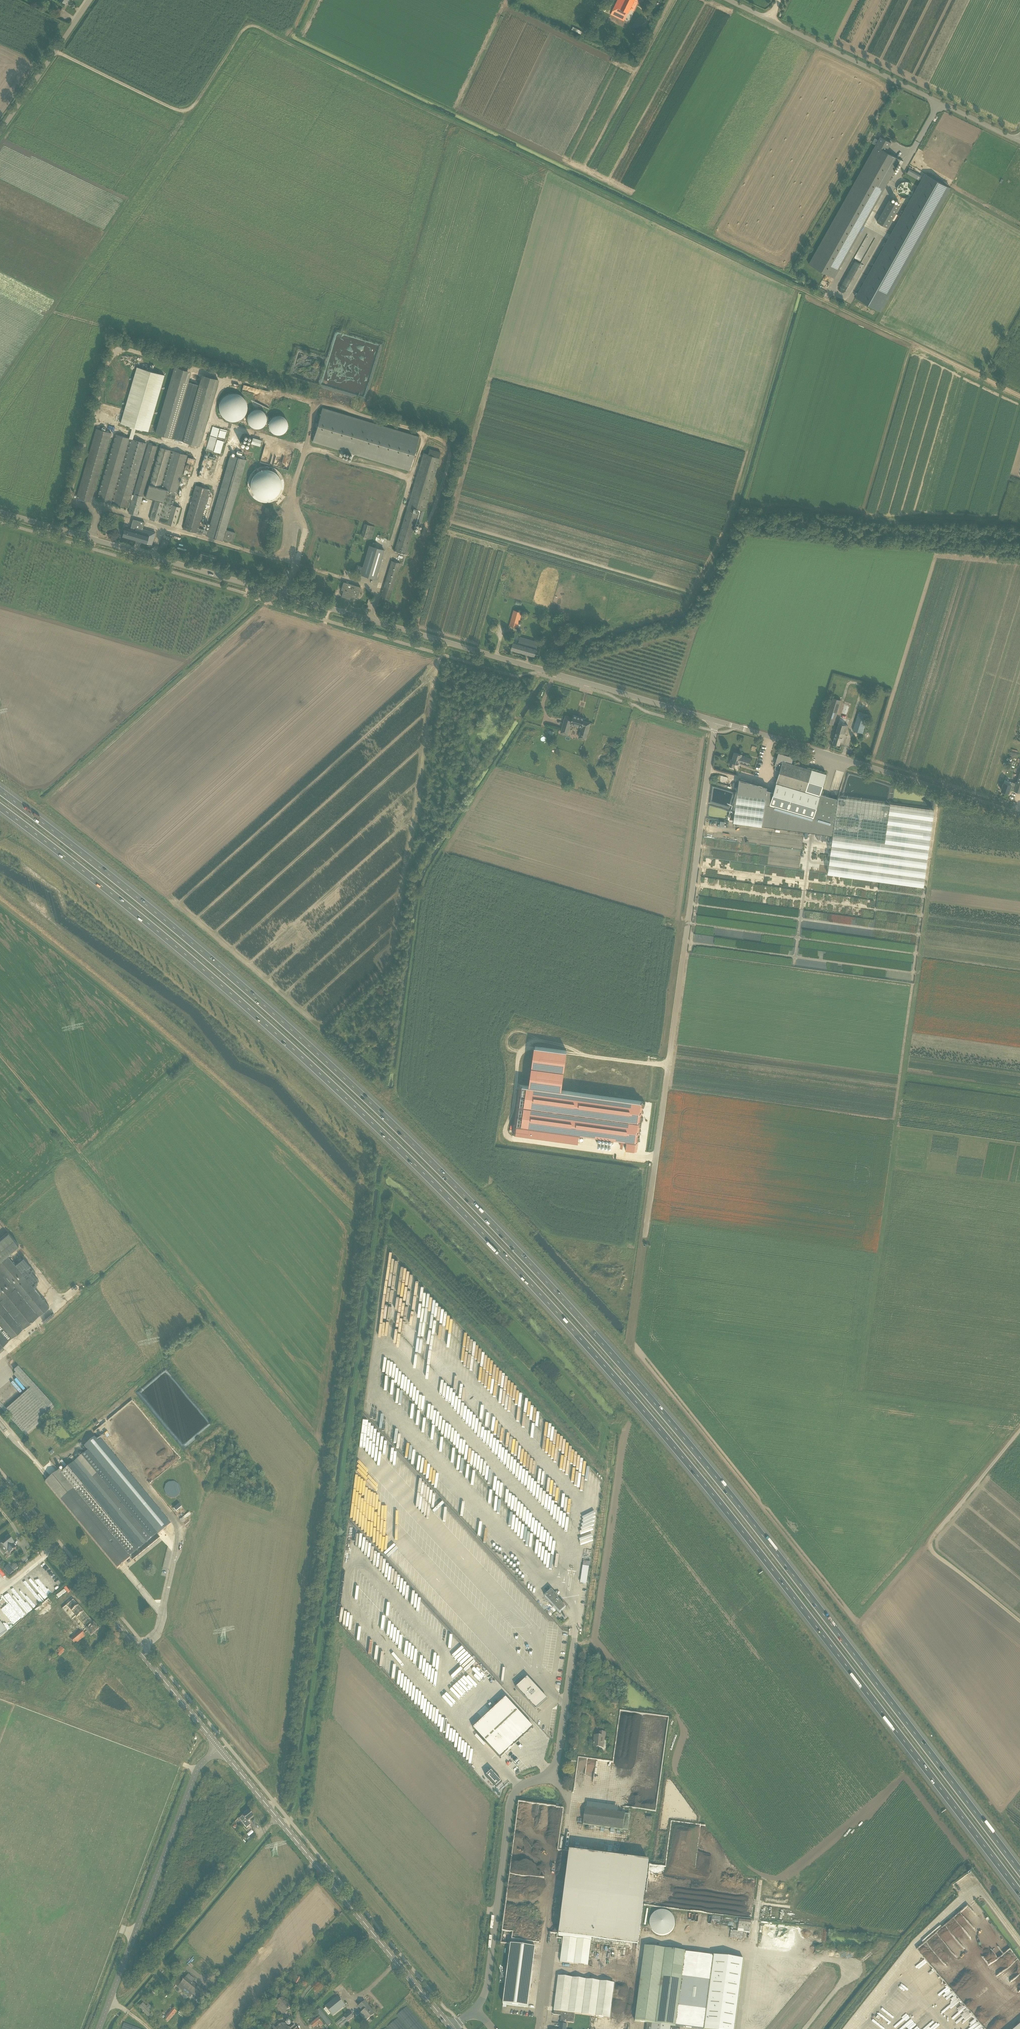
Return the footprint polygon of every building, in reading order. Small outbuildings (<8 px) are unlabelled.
[(634,0),(618,0),(611,14),(624,20),(628,13),(634,0)] [(875,145),(886,152),(891,143),(880,137),(875,145)] [(809,264),(834,278),(901,160),(886,152),(875,145),(809,264)] [(921,175),(918,174),(917,175),(909,170),(907,173),(919,180),(921,175)] [(881,312),(950,188),(925,173),(855,297),(881,312)] [(907,190),(907,184),(907,182),(901,182),(902,194),(910,194),(910,190),(907,190)] [(858,270),(869,247),(854,247),(852,251),(852,270),(858,270)] [(203,445),(218,378),(202,374),(200,384),(190,382),(192,370),(173,366),(157,434),(203,445)] [(165,375),(137,367),(120,423),(148,432),(165,375)] [(245,410),(245,408),(245,406),(244,403),(243,400),(241,398),(239,397),(236,395),(234,395),(232,395),(229,395),(226,396),(225,397),(223,399),(221,401),(220,403),(219,406),(219,408),(219,411),(220,413),(221,415),(223,417),(225,419),(227,420),(230,421),(233,421),(235,420),(237,420),(240,418),(242,417),(243,415),(244,412),(245,410)] [(251,427),(266,427),(266,409),(250,410),(251,427)] [(290,429),(283,413),(269,419),(276,435),(290,429)] [(93,502),(109,431),(95,428),(88,460),(86,459),(77,498),(93,502)] [(139,515),(156,445),(147,443),(147,442),(113,434),(98,499),(130,507),(128,513),(139,515)] [(253,438),(251,444),(260,447),(262,440),(253,438)] [(428,454),(422,452),(395,551),(408,554),(419,513),(425,514),(442,451),(430,448),(428,454)] [(194,485),(184,530),(233,541),(235,532),(228,530),(245,458),(245,456),(240,454),(240,456),(228,454),(211,526),(201,524),(210,488),(194,485)] [(188,457),(185,469),(192,471),(195,459),(188,457)] [(201,478),(206,460),(203,460),(198,477),(201,478)] [(267,500),(279,496),(283,484),(280,473),(268,469),(256,472),(252,483),(255,496),(267,500)] [(164,503),(167,490),(149,485),(145,497),(164,503)] [(122,536),(152,545),(155,532),(143,529),(145,522),(133,519),(130,529),(125,528),(122,536)] [(372,538),(375,526),(364,523),(361,536),(372,538)] [(375,579),(384,550),(369,545),(362,567),(357,565),(355,572),(375,579)] [(199,557),(215,562),(217,556),(201,551),(199,557)] [(390,560),(381,601),(390,603),(399,562),(390,560)] [(357,598),(361,587),(344,582),(341,590),(343,590),(341,596),(342,596),(346,597),(347,595),(350,596),(357,598)] [(514,610),(509,625),(517,628),(522,612),(514,610)] [(511,649),(534,656),(538,642),(520,637),(518,643),(513,642),(511,649)] [(833,724),(840,700),(832,698),(825,722),(832,724),(833,724)] [(862,733),(868,714),(859,711),(853,730),(862,733)] [(586,736),(590,723),(584,721),(584,718),(573,715),(572,718),(566,716),(561,732),(568,734),(571,723),(582,727),(579,737),(583,738),(585,739),(586,736)] [(833,743),(839,745),(840,741),(843,742),(848,725),(839,722),(833,743)] [(740,763),(749,766),(751,758),(741,755),(742,754),(734,752),(732,759),(731,758),(729,766),(734,768),(735,763),(736,763),(739,764),(740,763)] [(813,818),(813,817),(824,821),(835,824),(838,799),(837,798),(835,798),(831,796),(828,796),(824,795),(821,794),(826,774),(791,763),(793,757),(778,753),(775,765),(781,767),(779,774),(775,787),(774,792),(769,806),(802,815),(813,818)] [(1016,783),(1012,782),(1011,784),(1004,782),(1001,790),(1008,792),(1010,788),(1014,790),(1014,791),(1019,793),(1019,771),(1016,783)] [(739,779),(738,794),(766,798),(767,786),(739,779)] [(767,790),(762,826),(833,835),(834,828),(835,824),(824,821),(813,817),(813,818),(802,815),(769,806),(774,792),(767,790)] [(762,826),(766,798),(738,794),(734,823),(762,826)] [(855,800),(838,797),(838,799),(835,824),(834,828),(833,835),(832,845),(829,864),(828,874),(879,881),(923,886),(925,875),(927,857),(929,839),(932,821),(933,810),(855,800)] [(644,1112),(643,1112),(643,1111),(643,1110),(643,1107),(644,1107),(645,1103),(644,1103),(644,1102),(561,1090),(567,1051),(534,1046),(529,1086),(519,1084),(512,1135),(578,1144),(579,1133),(627,1140),(625,1151),(637,1152),(639,1140),(640,1140),(640,1136),(639,1136),(640,1133),(640,1132),(640,1131),(641,1131),(641,1130),(640,1130),(641,1126),(642,1122),(641,1122),(641,1121),(642,1121),(643,1118),(642,1117),(642,1113),(643,1113),(644,1112)] [(49,1306),(7,1255),(19,1245),(8,1232),(0,1239),(0,1347),(49,1306)] [(29,1390),(31,1388),(22,1379),(20,1381),(29,1390)] [(130,1558),(132,1561),(160,1538),(158,1535),(171,1524),(101,1440),(98,1443),(94,1438),(84,1447),(88,1451),(61,1474),(59,1471),(45,1482),(117,1569),(130,1558)] [(185,1488),(185,1486),(185,1484),(184,1482),(183,1480),(182,1478),(180,1476),(178,1476),(176,1475),(174,1475),(172,1475),(170,1476),(168,1477),(166,1478),(164,1480),(163,1482),(163,1484),(162,1486),(163,1489),(164,1491),(165,1493),(166,1495),(168,1496),(170,1497),(172,1498),(175,1498),(176,1498),(179,1497),(180,1496),(182,1494),(184,1492),(185,1491),(185,1488)] [(11,1542),(12,1541),(9,1537),(1,1543),(6,1549),(10,1553),(16,1548),(11,1542)] [(588,1583),(590,1562),(584,1561),(581,1582),(588,1583)] [(14,1572),(9,1565),(4,1569),(9,1576),(14,1572)] [(32,1608),(56,1592),(42,1572),(22,1585),(20,1583),(17,1585),(32,1608)] [(19,1620),(30,1613),(20,1596),(16,1598),(11,1590),(2,1595),(5,1600),(6,1600),(7,1603),(12,1611),(16,1617),(17,1617),(19,1620)] [(557,1598),(558,1598),(551,1590),(545,1596),(560,1613),(566,1608),(557,1598)] [(73,1600),(62,1609),(80,1630),(70,1639),(75,1645),(86,1636),(84,1634),(87,1632),(90,1636),(98,1629),(99,1628),(97,1626),(97,1627),(96,1626),(96,1625),(95,1624),(94,1624),(79,1606),(78,1605),(73,1600)] [(39,1617),(46,1611),(45,1609),(37,1615),(39,1617)] [(57,1659),(65,1651),(61,1646),(52,1655),(55,1658),(56,1657),(57,1659)] [(536,1709),(547,1699),(528,1678),(517,1688),(536,1709)] [(531,1727),(506,1699),(476,1727),(501,1754),(531,1727)] [(594,1748),(606,1748),(606,1732),(599,1732),(599,1735),(594,1735),(594,1748)] [(496,1788),(501,1783),(491,1771),(490,1772),(487,1769),(486,1769),(489,1772),(485,1777),(496,1788)] [(625,1814),(590,1809),(585,1808),(583,1825),(623,1830),(625,1814)] [(248,1822),(253,1817),(249,1811),(242,1816),(242,1817),(239,1819),(247,1828),(251,1825),(248,1822)] [(251,1839),(256,1835),(252,1830),(247,1834),(251,1839)] [(649,1862),(569,1851),(558,1936),(638,1946),(649,1862)] [(563,1938),(560,1962),(588,1966),(591,1941),(563,1938)] [(528,2008),(536,1947),(511,1944),(502,2003),(528,2008)] [(702,2028),(704,2028),(714,1955),(689,1952),(686,1952),(650,1947),(645,1946),(635,2021),(647,2023),(680,2027),(680,2026),(702,2028)] [(714,1955),(704,2028),(735,2028),(744,1959),(714,1955)] [(613,1993),(614,1983),(558,1976),(554,2015),(561,2016),(560,2021),(574,2023),(575,2014),(610,2018),(611,2005),(625,2007),(627,1995),(613,1993)] [(182,1982),(178,1987),(178,1988),(190,1998),(193,1995),(198,1999),(203,1992),(185,1978),(182,1982)] [(625,1991),(625,1990),(625,1988),(624,1987),(623,1986),(622,1986),(621,1986),(620,1986),(619,1987),(618,1988),(617,1989),(617,1990),(618,1992),(618,1993),(620,1994),(621,1994),(623,1994),(624,1993),(625,1991)] [(345,2006),(337,1996),(325,2006),(332,2016),(345,2006)] [(283,1998),(279,2001),(275,2005),(284,2015),(288,2012),(287,2010),(290,2008),(285,2002),(286,2002),(283,1998)] [(365,2022),(371,2017),(374,2014),(364,2001),(358,2006),(363,2012),(359,2014),(365,2022)] [(152,2013),(143,2003),(139,2007),(148,2016),(152,2013)] [(177,2012),(172,2008),(163,2019),(168,2023),(177,2012)] [(332,2023),(320,2009),(316,2012),(328,2027),(332,2023)] [(350,2012),(346,2015),(344,2017),(348,2022),(354,2017),(350,2012)] [(312,2022),(315,2027),(318,2025),(320,2027),(323,2024),(318,2018),(312,2022)] [(340,2020),(336,2024),(340,2028),(346,2021),(344,2020),(342,2022),(340,2020)] [(286,2024),(283,2027),(280,2024),(279,2023),(278,2024),(278,2026),(274,2028),(297,2028),(290,2021),(286,2024)]
